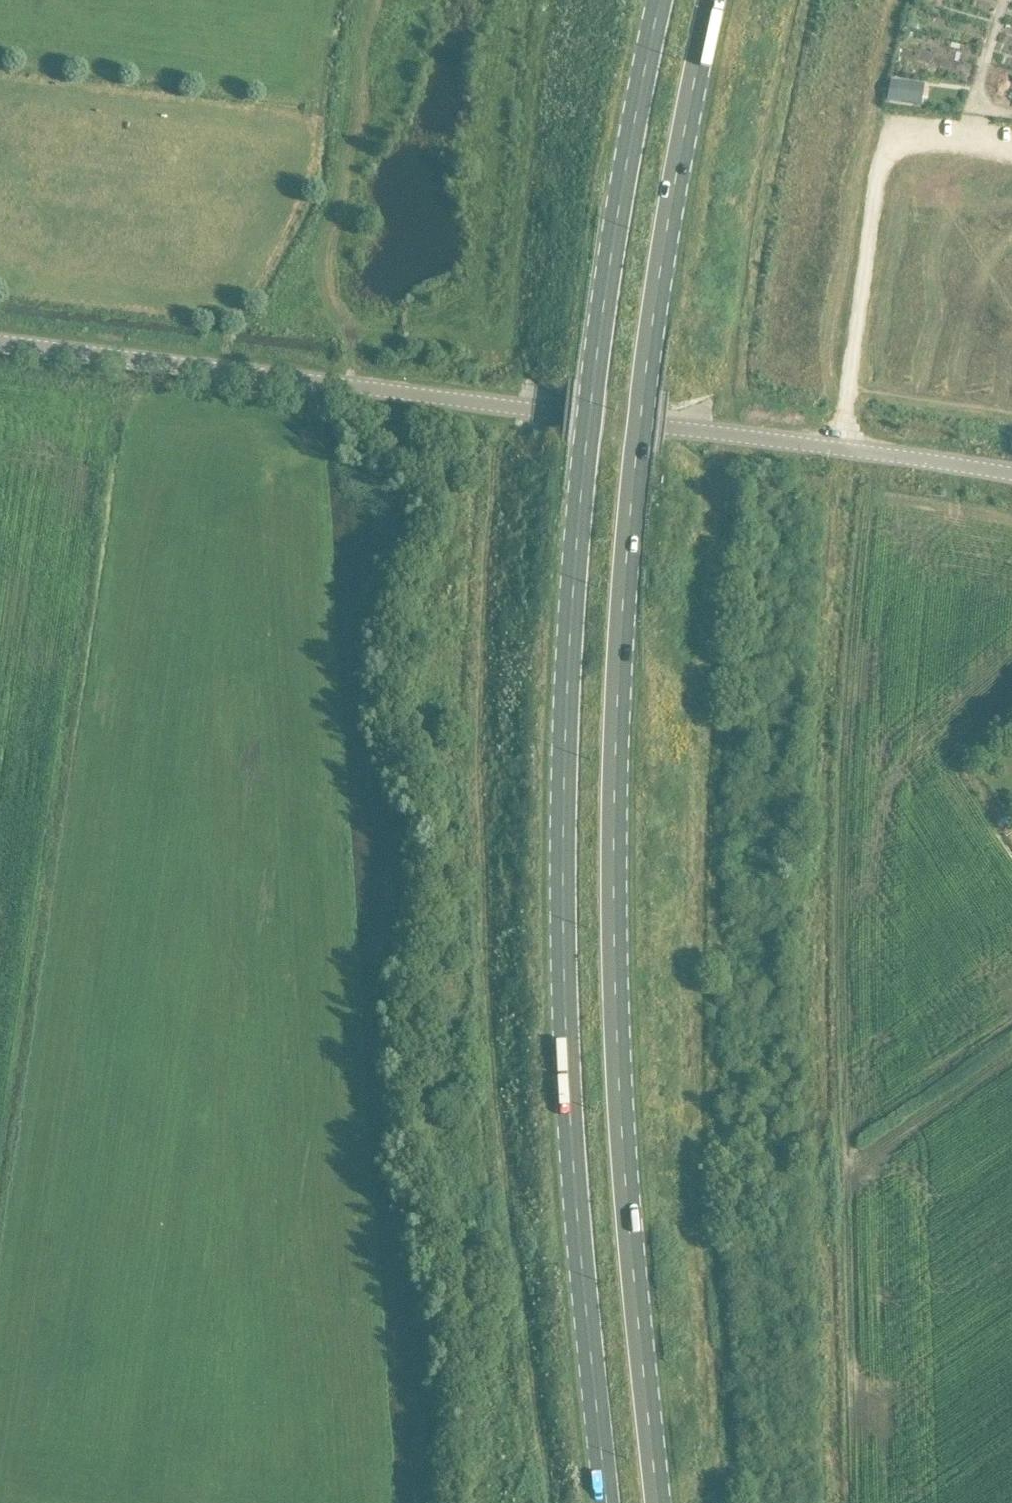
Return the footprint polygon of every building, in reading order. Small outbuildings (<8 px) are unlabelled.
[(899,83),(896,102),(897,102),(915,104),(918,85),(899,83)]
